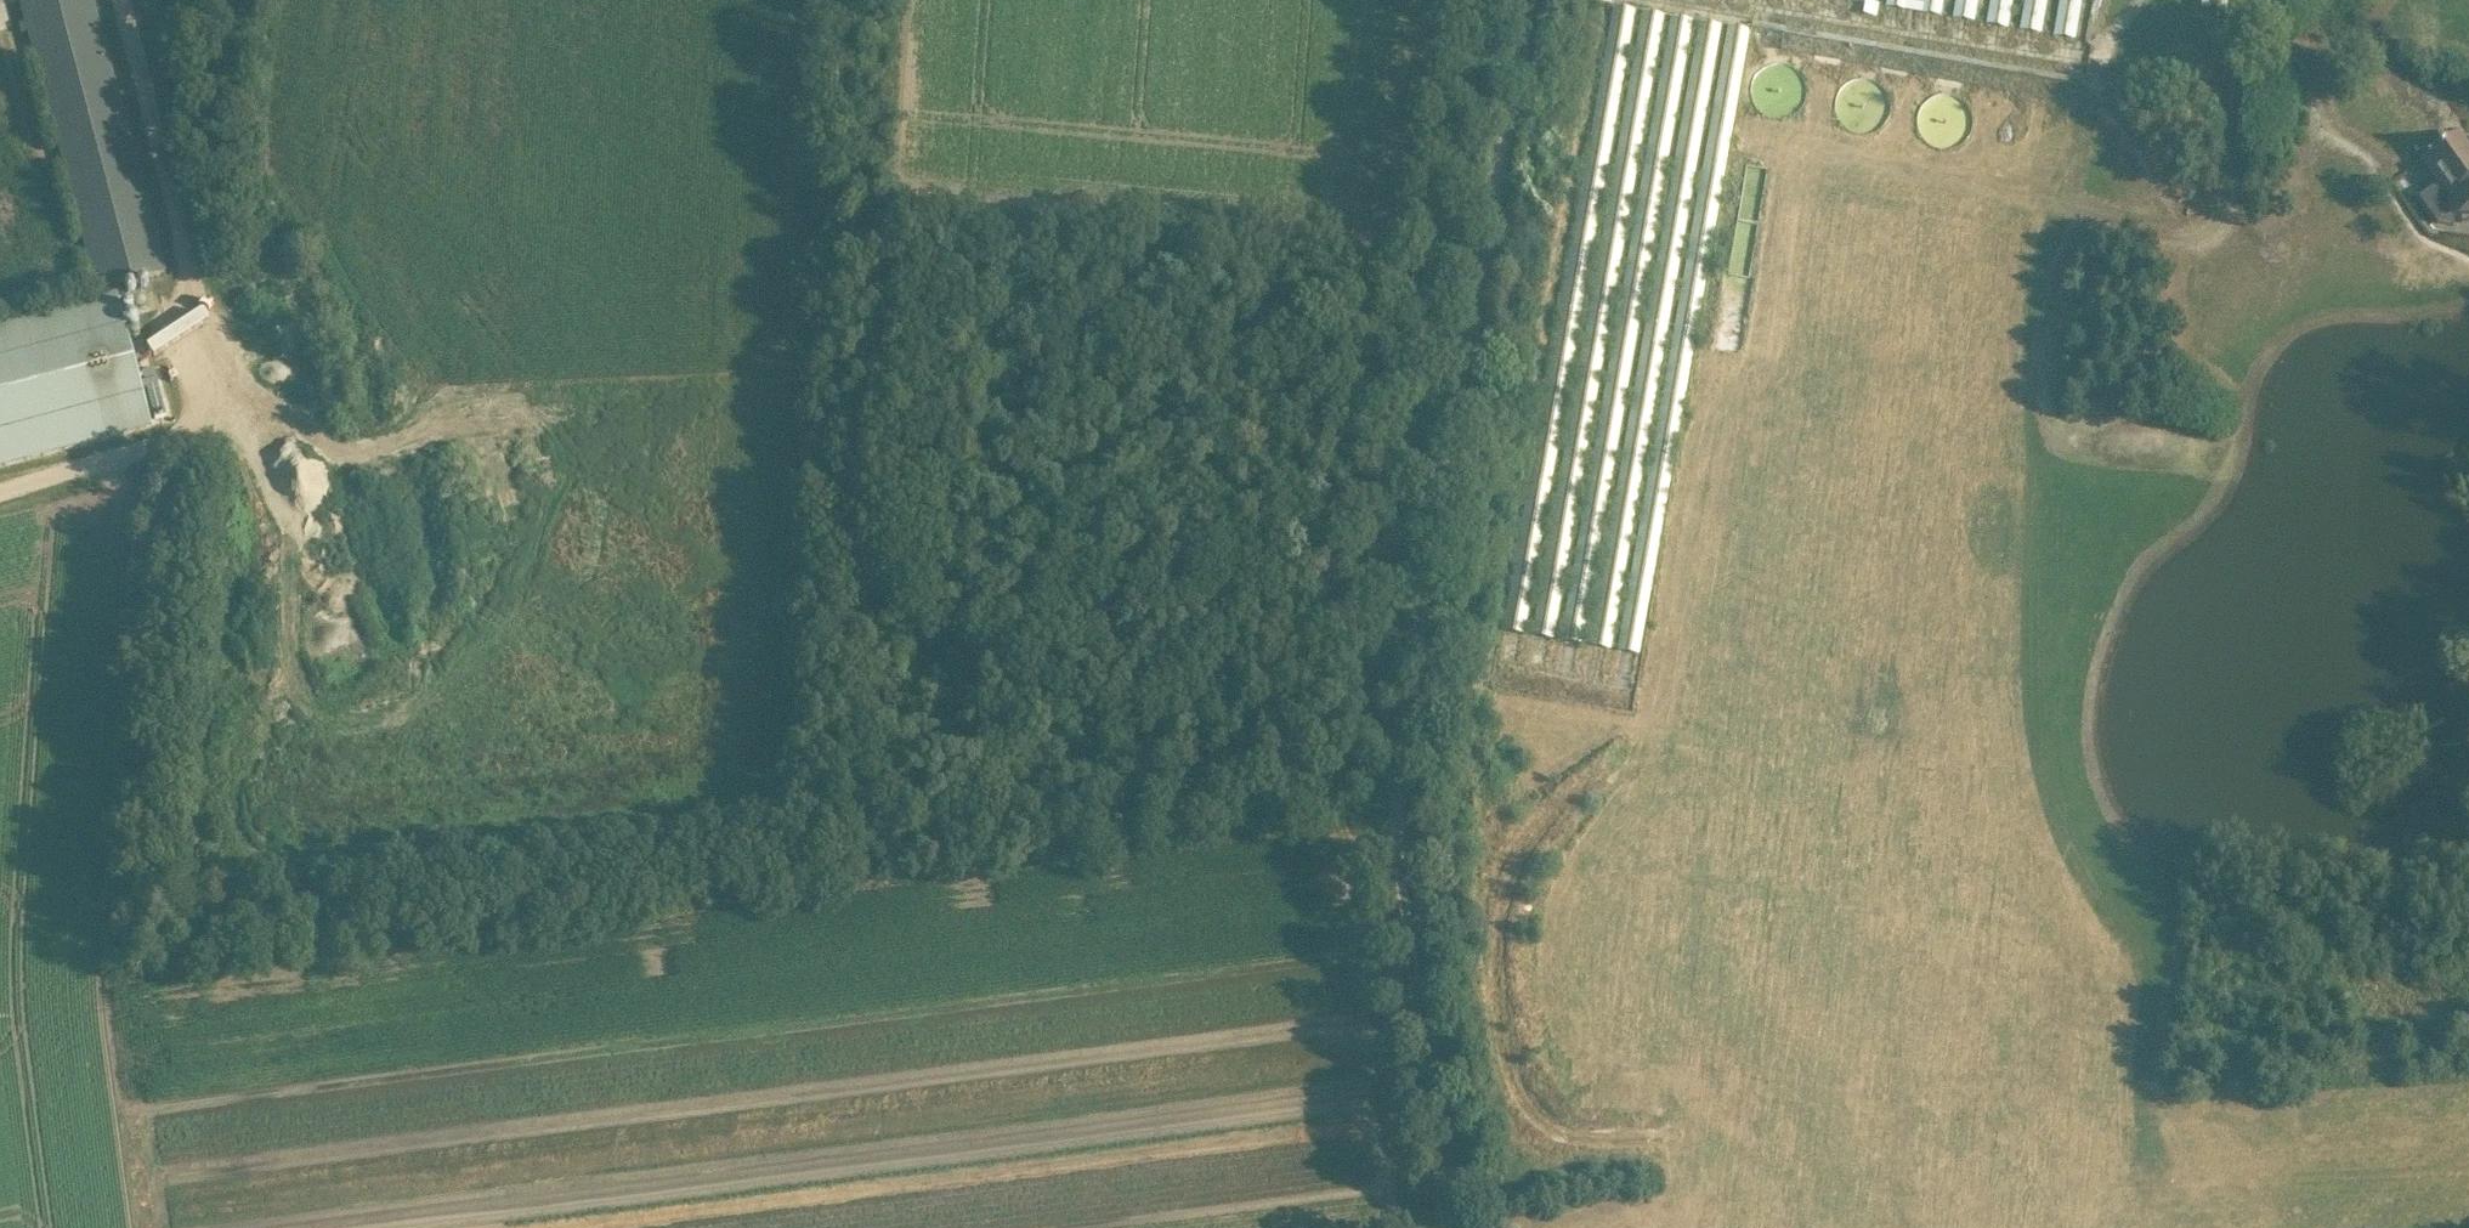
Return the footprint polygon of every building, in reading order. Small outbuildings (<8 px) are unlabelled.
[(166,267),(98,0),(22,0),(95,286),(166,267)] [(2201,9),(2223,13),(2226,0),(2203,0),(2201,9)] [(1731,154),(1749,27),(1612,7),(1592,140),(1620,144),(1618,151),(1658,157),(1657,164),(1672,166),(1672,169),(1701,173),(1704,150),(1731,154)] [(1805,97),(1805,91),(1805,85),(1803,78),(1800,73),(1796,68),(1790,63),(1786,61),(1779,60),(1773,59),(1766,60),(1759,63),(1754,66),(1750,70),(1747,74),(1744,80),(1743,85),(1742,92),(1743,98),(1746,105),(1749,110),(1753,114),(1758,118),(1763,120),(1769,122),(1777,122),(1788,119),(1793,116),(1798,111),(1803,102),(1805,97)] [(1969,132),(1971,121),(1970,115),(1968,109),(1965,104),(1962,100),(1957,97),(1952,94),(1946,92),(1939,92),(1935,93),(1928,95),(1921,101),(1917,105),(1915,110),(1913,116),(1912,122),(1913,128),(1915,133),(1918,139),(1922,143),(1927,146),(1933,149),(1938,150),(1943,150),(1950,149),(1954,147),(1963,141),(1969,132)] [(2455,219),(2468,222),(2468,154),(2458,138),(2422,163),(2437,186),(2419,198),(2437,224),(2454,226),(2455,219)] [(150,429),(117,297),(0,325),(0,466),(150,429)]
